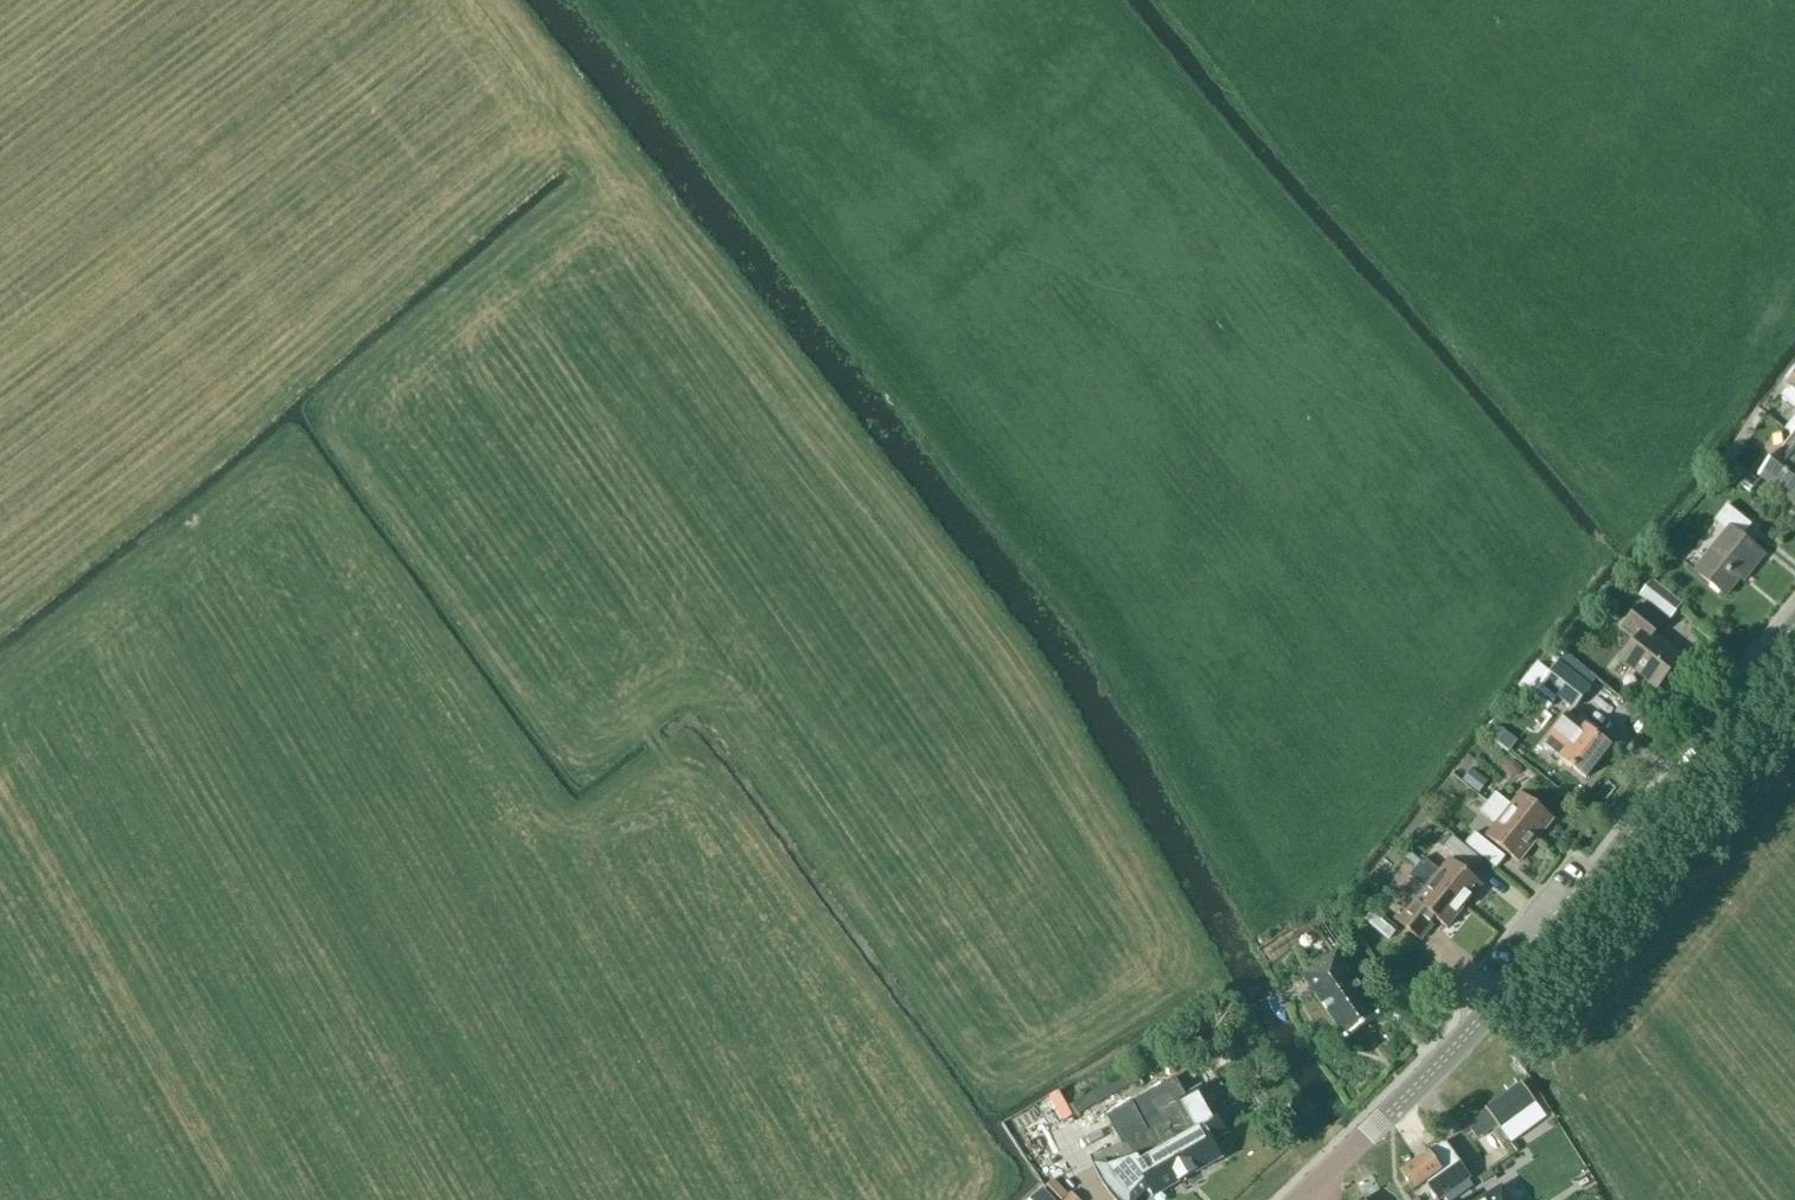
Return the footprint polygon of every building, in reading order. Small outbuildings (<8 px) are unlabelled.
[(1794,396),(1794,372),(1785,385),(1792,390),(1790,392),(1794,396)] [(1787,456),(1780,450),(1759,476),(1794,504),(1794,446),(1787,456)] [(1733,467),(1726,461),(1720,469),(1748,491),(1756,481),(1736,464),(1733,467)] [(1749,572),(1763,555),(1741,537),(1751,525),(1726,505),(1714,520),(1727,530),(1694,571),(1725,596),(1746,570),(1749,572)] [(1683,602),(1652,579),(1638,596),(1669,620),(1683,602)] [(1657,688),(1682,657),(1654,634),(1663,623),(1640,605),(1624,625),(1639,637),(1621,660),(1657,688)] [(1566,704),(1575,692),(1549,672),(1540,683),(1566,704)] [(1610,747),(1585,727),(1566,713),(1547,737),(1551,740),(1566,752),(1560,758),(1570,766),(1569,768),(1571,769),(1572,767),(1585,778),(1608,749),(1610,747)] [(1498,744),(1507,732),(1496,724),(1487,735),(1498,744)] [(1488,781),(1471,769),(1463,780),(1480,793),(1488,781)] [(1495,792),(1487,802),(1536,841),(1553,819),(1521,793),(1511,805),(1495,792)] [(1536,841),(1487,802),(1480,811),(1496,824),(1486,836),(1518,862),(1536,841)] [(1505,856),(1474,833),(1465,844),(1496,868),(1505,856)] [(1483,861),(1453,836),(1443,847),(1473,872),(1483,861)] [(1416,867),(1464,906),(1482,885),(1450,858),(1440,870),(1424,858),(1416,867)] [(1464,906),(1416,867),(1409,876),(1413,880),(1403,892),(1414,901),(1410,907),(1406,904),(1394,919),(1420,940),(1433,925),(1430,923),(1434,918),(1447,928),(1464,906)] [(1345,1041),(1380,1017),(1336,954),(1302,977),(1345,1041)] [(1074,1117),(1166,1065),(1161,1055),(1068,1107),(1074,1117)] [(1106,1117),(1122,1145),(1089,1156),(1105,1186),(1116,1199),(1136,1199),(1149,1187),(1154,1197),(1221,1159),(1211,1142),(1224,1135),(1224,1136),(1226,1135),(1199,1088),(1185,1096),(1175,1078),(1106,1117)] [(1526,1125),(1543,1114),(1521,1083),(1486,1108),(1498,1124),(1516,1111),(1526,1125)] [(1437,1199),(1469,1178),(1461,1164),(1458,1166),(1443,1144),(1401,1172),(1413,1190),(1426,1181),(1429,1185),(1428,1186),(1437,1199)] [(1500,1185),(1476,1199),(1509,1199),(1500,1185)]
